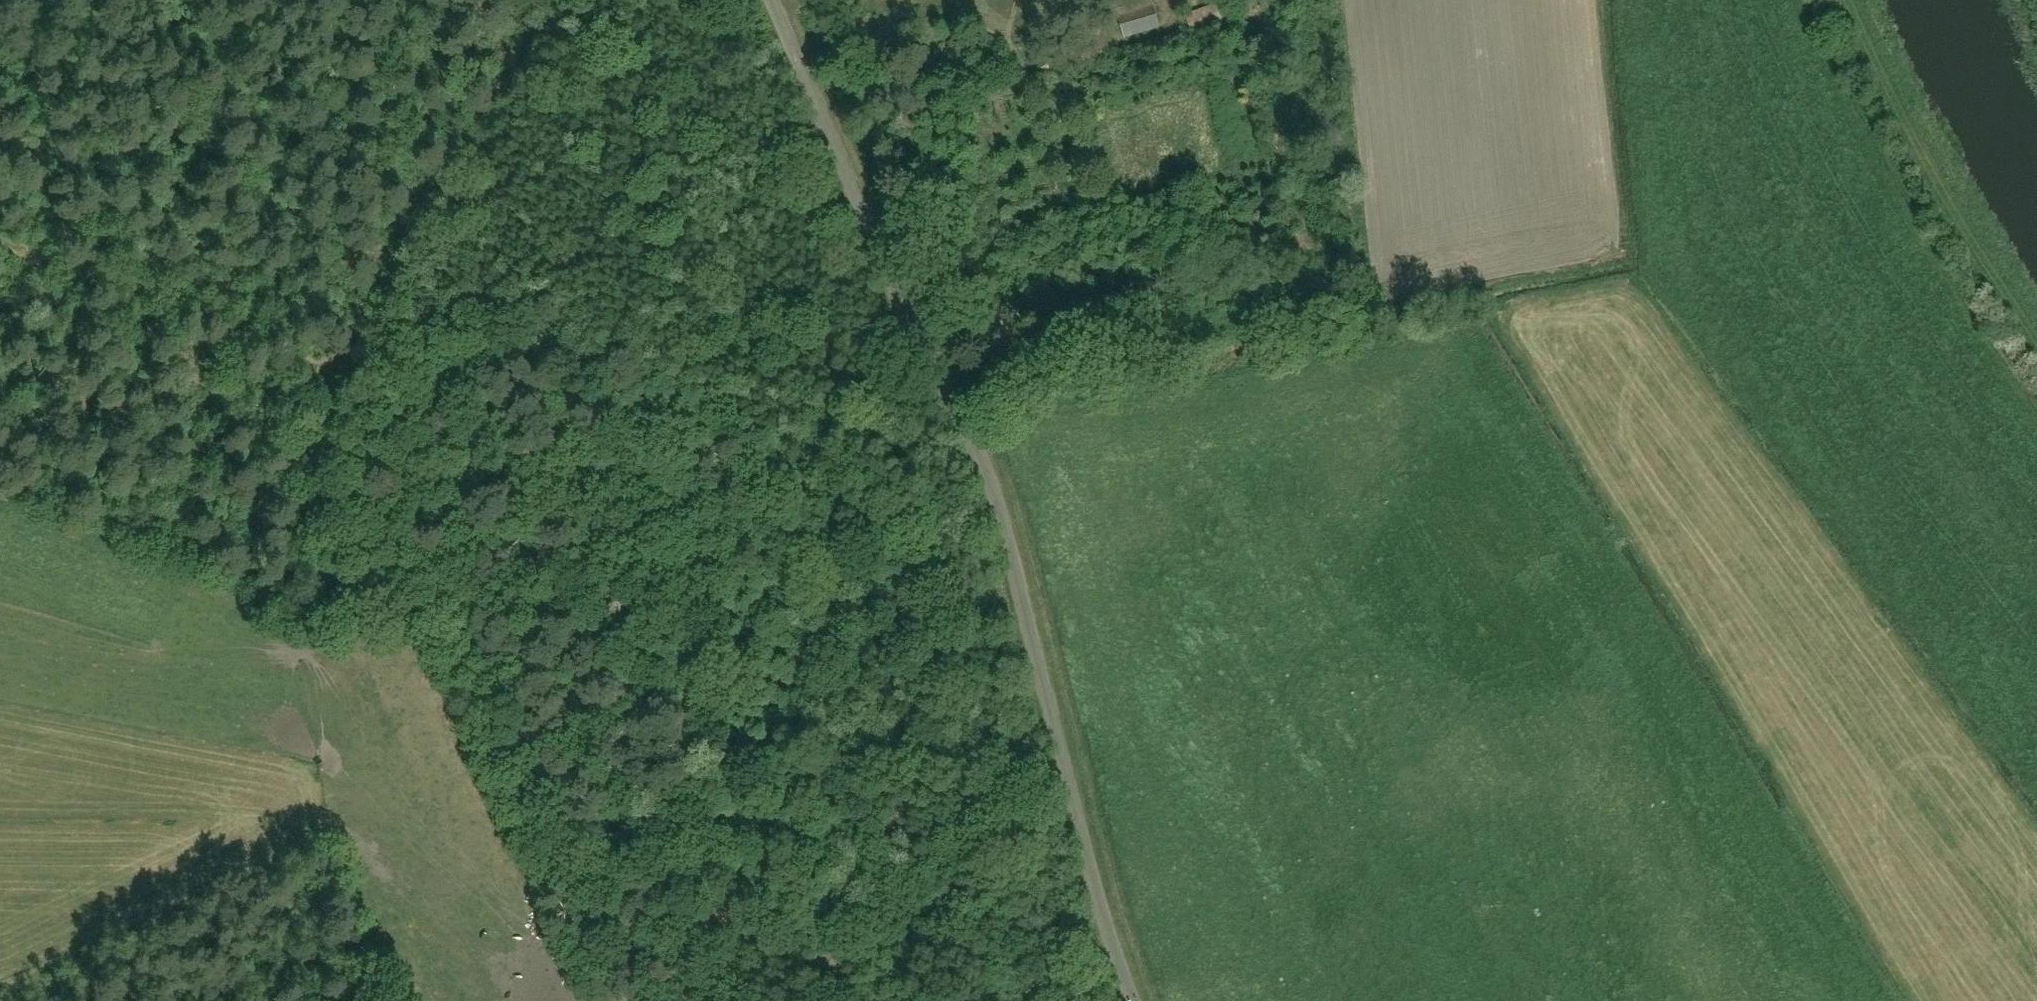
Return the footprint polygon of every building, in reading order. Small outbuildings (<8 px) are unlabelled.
[(1126,39),(1160,26),(1152,0),(1149,0),(1116,10),(1126,39)] [(1220,3),(1185,13),(1192,33),(1225,23),(1220,3)]
